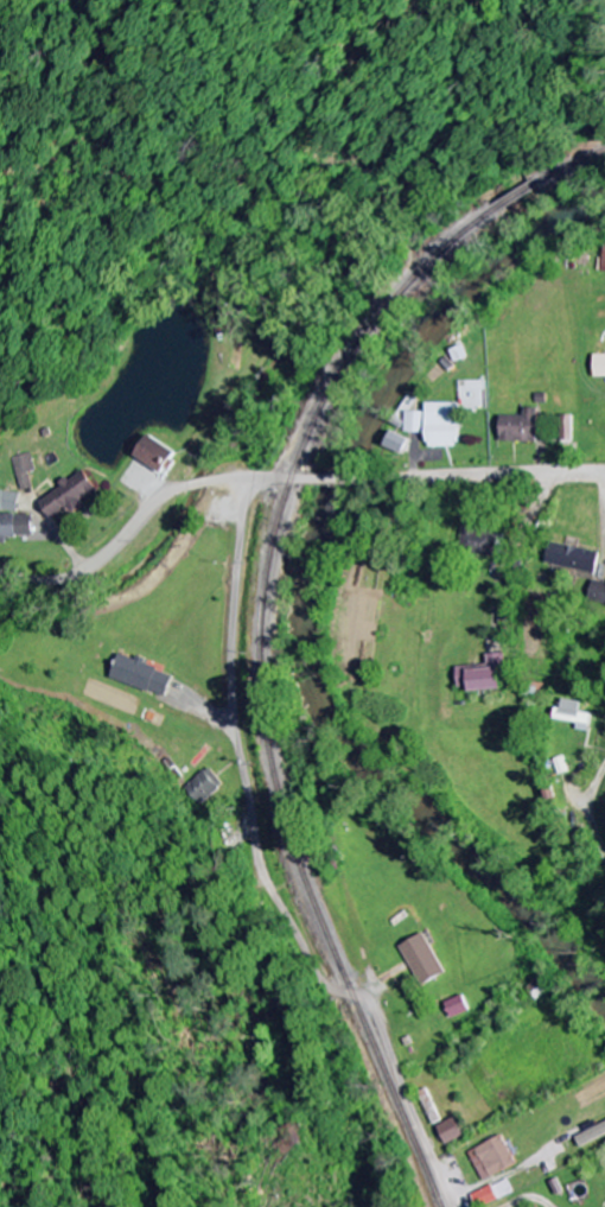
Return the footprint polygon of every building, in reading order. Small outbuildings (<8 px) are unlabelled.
[(595,356),(596,380),(604,380),(604,356),(595,356)] [(485,383),(460,383),(460,405),(428,405),(428,449),(461,449),(461,412),(485,412),(485,383)] [(503,418),(502,444),(541,445),(541,411),(526,410),(526,419),(503,418)] [(426,435),(427,414),(407,413),(406,434),(426,435)] [(575,436),(574,418),(562,418),(563,437),(575,436)] [(386,449),(403,457),(410,441),(393,433),(386,449)] [(166,476),(178,452),(149,438),(138,462),(166,476)] [(28,475),(35,473),(31,455),(13,459),(20,493),(32,490),(28,475)] [(40,501),(52,521),(72,510),(73,511),(100,495),(87,473),(40,501)] [(19,494),(0,494),(0,515),(20,514),(19,494)] [(34,516),(0,516),(0,544),(8,544),(8,539),(35,538),(34,516)] [(461,553),(495,559),(499,533),(466,527),(461,553)] [(596,577),(601,555),(552,544),(547,566),(596,577)] [(604,605),(604,585),(595,582),(590,601),(604,605)] [(507,690),(504,654),(487,655),(488,667),(459,669),(461,690),(472,688),(473,693),(507,690)] [(112,681),(168,697),(175,673),(119,657),(112,681)] [(578,724),(577,731),(589,733),(592,715),(580,713),(581,702),(560,700),(558,722),(578,724)] [(225,787),(210,768),(184,790),(199,808),(225,787)] [(447,974),(425,935),(401,948),(423,987),(447,974)] [(471,1013),(465,997),(447,1003),(453,1020),(471,1013)] [(448,1147),(467,1137),(458,1119),(439,1128),(448,1147)] [(484,1183),(518,1165),(503,1136),(469,1154),(484,1183)] [(479,1206),(486,1206),(509,1197),(503,1183),(474,1196),(479,1206)]
